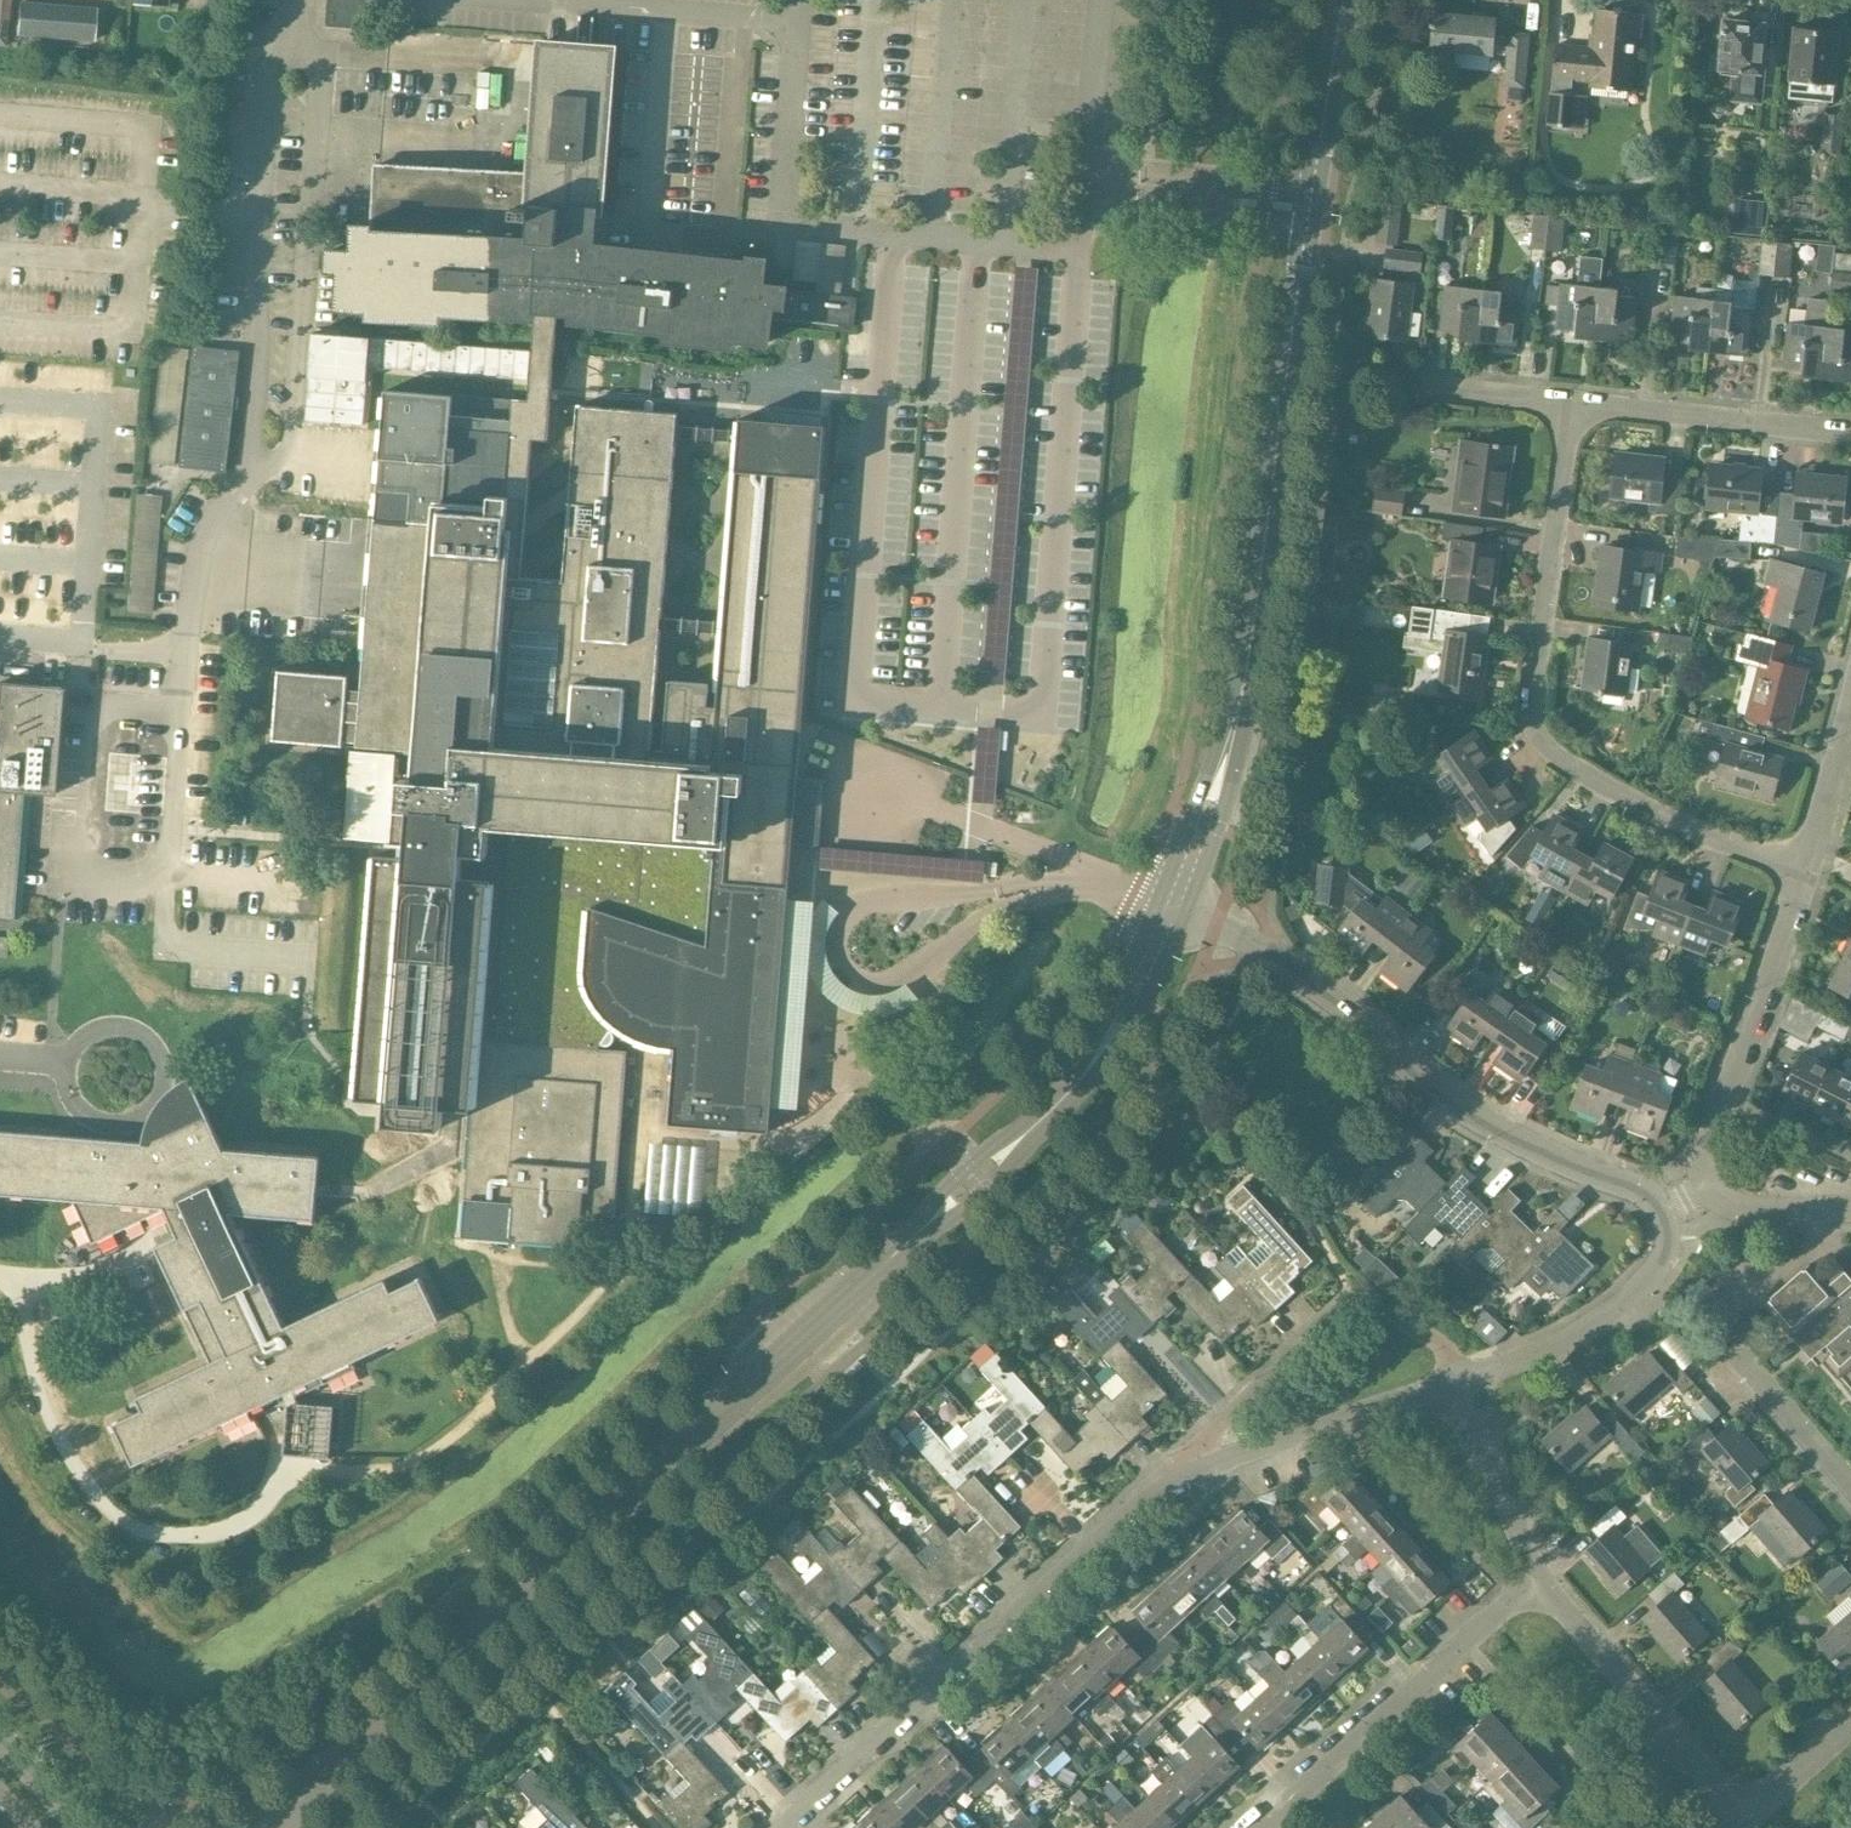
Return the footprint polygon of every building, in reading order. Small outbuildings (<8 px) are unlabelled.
[(9,13),(11,0),(0,0),(0,12),(9,13)] [(98,39),(99,2),(20,0),(19,38),(98,39)] [(370,31),(373,0),(329,0),(327,27),(370,31)] [(1638,40),(1640,14),(1597,10),(1593,50),(1554,46),(1551,77),(1547,124),(1584,128),(1587,94),(1571,93),(1573,79),(1590,81),(1589,88),(1629,92),(1634,40),(1638,40)] [(531,377),(531,379),(530,399),(514,399),(514,400),(453,395),(386,390),(376,518),(375,518),(363,689),(352,688),(348,687),(348,681),(349,676),(314,673),(279,670),(273,740),(344,746),(344,739),(356,740),(354,772),(353,794),(347,794),(346,815),(344,836),(366,838),(388,840),(388,837),(390,837),(390,839),(407,840),(406,855),(374,853),(356,1097),(387,1099),(386,1121),(442,1125),(444,1103),(473,1106),(466,1202),(463,1235),(510,1239),(579,1244),(582,1212),(599,1214),(616,1215),(629,1048),(598,1046),(601,1041),(605,1044),(610,1045),(614,1043),(617,1039),(617,1034),(615,1030),(610,1028),(613,1023),(627,1033),(643,1040),(659,1045),(676,1047),(671,1122),(752,1129),(770,1130),(781,997),(788,996),(793,991),(795,985),(794,978),(790,973),(783,971),(791,884),(794,840),(818,842),(821,806),(824,777),(800,775),(812,616),(828,422),(743,415),(742,428),(680,423),(681,410),(645,408),(611,406),(577,404),(570,493),(563,581),(520,577),(526,508),(531,439),(547,441),(548,421),(550,402),(552,402),(557,349),(560,311),(577,312),(576,318),(671,329),(670,337),(738,345),(739,337),(770,340),(773,315),(814,320),(855,325),(857,302),(834,299),(835,294),(810,291),(810,290),(788,287),(788,286),(765,283),(768,257),(753,255),(753,260),(642,247),(601,243),(614,80),(616,47),(595,45),(594,45),(596,16),(594,16),(594,23),(582,22),(583,15),(581,15),(580,30),(579,44),(547,41),(544,41),(539,107),(534,174),(383,163),(378,226),(357,225),(355,250),(332,248),(330,267),(344,269),(341,304),(375,306),(374,315),(440,319),(441,309),(536,316),(533,351),(314,334),(313,334),(306,419),(308,419),(365,424),(367,396),(368,367),(446,373),(523,379),(523,376),(531,377)] [(1508,100),(1522,101),(1523,89),(1527,41),(1493,38),(1494,21),(1436,16),(1432,50),(1507,57),(1504,87),(1509,87),(1508,100)] [(1762,104),(1766,66),(1760,66),(1764,25),(1724,22),(1721,59),(1714,58),(1713,71),(1732,73),(1729,100),(1762,104)] [(1795,28),(1788,97),(1832,101),(1838,32),(1795,28)] [(1820,149),(1840,150),(1844,115),(1823,113),(1820,149)] [(1761,236),(1764,201),(1752,200),(1733,198),(1730,233),(1761,236)] [(1404,203),(1383,200),(1377,240),(1398,243),(1404,203)] [(1451,240),(1455,206),(1437,204),(1434,239),(1451,240)] [(1533,214),(1529,248),(1544,250),(1548,216),(1533,214)] [(1561,251),(1564,218),(1548,216),(1544,250),(1561,251)] [(1675,265),(1679,231),(1663,229),(1659,263),(1675,265)] [(1761,239),(1757,274),(1773,276),(1777,241),(1761,239)] [(1789,277),(1793,243),(1777,241),(1773,276),(1789,277)] [(1383,268),(1420,273),(1423,252),(1385,247),(1383,268)] [(1850,270),(1850,254),(1835,252),(1834,269),(1850,270)] [(1602,259),(1579,257),(1576,286),(1560,284),(1556,328),(1594,332),(1598,288),(1602,259)] [(1850,290),(1850,273),(1831,270),(1829,287),(1850,290)] [(1369,334),(1406,339),(1414,285),(1374,279),(1370,304),(1373,304),(1369,334)] [(1439,331),(1477,335),(1482,291),(1444,287),(1439,331)] [(1617,296),(1618,290),(1598,288),(1594,332),(1613,334),(1613,342),(1631,344),(1636,298),(1617,296)] [(1495,344),(1515,346),(1520,301),(1499,299),(1499,293),(1482,291),(1477,335),(1495,337),(1495,344)] [(1670,340),(1708,344),(1713,299),(1675,295),(1670,340)] [(1788,323),(1783,368),(1821,372),(1826,327),(1829,300),(1808,298),(1805,325),(1788,323)] [(1732,309),(1732,302),(1713,299),(1708,344),(1726,346),(1725,353),(1746,355),(1750,311),(1732,309)] [(1844,336),(1845,329),(1827,327),(1830,300),(1829,300),(1826,327),(1821,372),(1838,374),(1838,380),(1850,381),(1850,337),(1844,336)] [(236,351),(191,347),(179,466),(224,471),(236,351)] [(1504,480),(1509,481),(1514,449),(1459,441),(1450,510),(1498,517),(1504,480)] [(1615,455),(1610,495),(1647,500),(1646,511),(1676,515),(1680,483),(1660,480),(1662,461),(1615,455)] [(1707,507),(1755,512),(1759,472),(1711,467),(1707,507)] [(1778,526),(1800,528),(1801,517),(1839,521),(1843,480),(1796,475),(1794,495),(1778,493),(1774,525),(1773,542),(1777,542),(1778,526)] [(1402,516),(1405,489),(1375,485),(1372,512),(1402,516)] [(137,491),(134,597),(158,597),(161,492),(137,491)] [(1711,561),(1712,561),(1713,557),(1718,538),(1677,536),(1675,556),(1705,560),(1704,564),(1700,563),(1698,578),(1705,579),(1711,561)] [(1749,540),(1739,540),(1718,538),(1713,557),(1748,558),(1749,540)] [(1489,579),(1494,580),(1499,548),(1454,542),(1447,597),(1486,602),(1489,579)] [(1641,567),(1656,569),(1658,554),(1602,547),(1595,604),(1635,610),(1641,567)] [(1771,619),(1808,628),(1822,573),(1771,560),(1765,583),(1780,587),(1771,619)] [(1478,694),(1487,636),(1467,633),(1469,615),(1413,606),(1408,636),(1427,639),(1444,641),(1438,688),(1478,694)] [(1656,648),(1688,652),(1692,636),(1658,632),(1656,648)] [(1795,689),(1799,691),(1805,670),(1786,665),(1791,645),(1758,636),(1752,658),(1760,660),(1745,717),(1785,728),(1795,689)] [(1628,665),(1636,666),(1639,645),(1590,638),(1583,689),(1624,695),(1628,665)] [(11,919),(22,792),(53,794),(62,686),(0,681),(0,918),(11,919)] [(1711,723),(1707,740),(1725,745),(1715,784),(1771,799),(1781,760),(1759,754),(1764,737),(1711,723)] [(1367,740),(1365,726),(1351,728),(1353,743),(1367,740)] [(1446,771),(1432,781),(1447,803),(1481,780),(1474,770),(1490,759),(1472,733),(1437,757),(1446,771)] [(1504,779),(1488,791),(1481,780),(1447,803),(1462,824),(1476,814),(1486,829),(1522,805),(1504,779)] [(1547,863),(1539,878),(1562,891),(1581,855),(1569,849),(1579,831),(1553,816),(1532,854),(1547,863)] [(1602,844),(1592,862),(1581,855),(1562,891),(1585,904),(1593,890),(1608,898),(1630,859),(1602,844)] [(1319,900),(1347,901),(1349,863),(1321,861),(1319,900)] [(1687,883),(1657,871),(1648,896),(1636,892),(1622,929),(1630,932),(1631,929),(1636,931),(1641,929),(1644,920),(1641,916),(1643,912),(1659,919),(1653,935),(1678,945),(1691,907),(1679,902),(1687,883)] [(1711,892),(1704,911),(1691,907),(1678,945),(1703,954),(1709,938),(1726,944),(1741,904),(1711,892)] [(1362,955),(1374,939),(1383,946),(1407,915),(1385,899),(1375,912),(1361,902),(1336,936),(1362,955)] [(1418,944),(1428,930),(1407,915),(1383,946),(1395,954),(1382,971),(1407,989),(1432,955),(1418,944)] [(1850,960),(1850,930),(1839,954),(1850,960)] [(1825,981),(1843,990),(1836,1005),(1850,1012),(1850,960),(1839,954),(1825,981)] [(1472,1047),(1484,1030),(1495,1037),(1518,1004),(1496,989),(1487,1003),(1484,1001),(1490,992),(1490,985),(1489,979),(1481,973),(1472,972),(1465,975),(1460,984),(1471,992),(1446,1029),(1472,1047)] [(1530,1033),(1540,1019),(1518,1004),(1495,1037),(1506,1045),(1495,1061),(1520,1079),(1544,1042),(1530,1033)] [(1793,1033),(1815,1043),(1822,1029),(1826,1031),(1828,1027),(1838,1032),(1836,1036),(1843,1040),(1845,1036),(1850,1025),(1822,1011),(1815,1025),(1800,1019),(1793,1033)] [(1602,1118),(1609,1098),(1621,1103),(1635,1065),(1630,1063),(1635,1050),(1618,1044),(1613,1056),(1610,1055),(1604,1072),(1587,1065),(1572,1107),(1602,1118)] [(1626,1127),(1656,1138),(1676,1080),(1660,1074),(1654,1072),(1659,1057),(1646,1052),(1641,1067),(1635,1065),(1621,1103),(1632,1107),(1626,1127)] [(1780,1095),(1808,1109),(1829,1067),(1801,1053),(1780,1095)] [(1808,1109),(1835,1123),(1850,1091),(1850,1078),(1829,1067),(1808,1109)] [(318,1157),(223,1149),(189,1077),(186,1079),(203,1114),(142,1142),(0,1131),(0,1194),(71,1200),(92,1243),(180,1202),(192,1228),(154,1246),(209,1362),(135,1396),(141,1409),(112,1423),(132,1465),(220,1423),(223,1431),(268,1410),(273,1420),(284,1421),(281,1455),(327,1459),(332,1407),(298,1404),(294,1397),(355,1368),(352,1361),(439,1320),(419,1278),(390,1292),(384,1279),(283,1327),(230,1213),(313,1220),(318,1157)] [(1835,1123),(1850,1131),(1850,1091),(1835,1123)] [(1394,1199),(1405,1198),(1419,1211),(1447,1184),(1424,1162),(1434,1151),(1422,1139),(1407,1154),(1396,1144),(1376,1165),(1387,1175),(1361,1202),(1377,1217),(1394,1199)] [(1437,1225),(1448,1223),(1462,1237),(1489,1209),(1467,1188),(1477,1177),(1464,1165),(1447,1184),(1419,1211),(1404,1227),(1420,1243),(1437,1225)] [(1312,1260),(1243,1185),(1227,1200),(1264,1240),(1247,1256),(1238,1245),(1227,1255),(1226,1256),(1275,1309),(1295,1291),(1288,1282),(1312,1260)] [(1482,1249),(1494,1247),(1507,1260),(1534,1231),(1511,1210),(1521,1200),(1508,1188),(1489,1209),(1462,1237),(1449,1251),(1465,1266),(1482,1249)] [(1507,1260),(1496,1271),(1512,1286),(1521,1276),(1541,1295),(1550,1287),(1562,1299),(1563,1299),(1574,1287),(1595,1265),(1583,1253),(1559,1230),(1569,1220),(1556,1208),(1534,1231),(1507,1260)] [(1119,1284),(1126,1292),(1154,1322),(1174,1305),(1166,1296),(1174,1289),(1191,1273),(1142,1219),(1126,1235),(1153,1265),(1137,1280),(1131,1274),(1119,1284)] [(1275,1309),(1226,1256),(1214,1266),(1234,1288),(1218,1303),(1191,1273),(1174,1289),(1222,1341),(1248,1318),(1256,1327),(1275,1309)] [(1847,1273),(1840,1265),(1823,1278),(1810,1263),(1763,1304),(1804,1351),(1820,1338),(1832,1352),(1821,1362),(1835,1378),(1850,1365),(1850,1270),(1847,1273)] [(1053,1301),(1102,1356),(1119,1340),(1127,1332),(1135,1340),(1154,1322),(1126,1292),(1119,1284),(1108,1295),(1114,1302),(1098,1316),(1070,1286),(1053,1301)] [(1389,1294),(1398,1303),(1407,1293),(1398,1284),(1389,1294)] [(1448,1303),(1457,1311),(1466,1302),(1456,1293),(1448,1303)] [(1469,1323),(1492,1346),(1507,1329),(1484,1308),(1469,1323)] [(1676,1328),(1659,1343),(1672,1357),(1672,1358),(1688,1376),(1690,1378),(1707,1364),(1706,1363),(1676,1328)] [(1073,1379),(1089,1397),(1129,1442),(1149,1424),(1142,1416),(1167,1393),(1119,1340),(1102,1356),(1118,1373),(1101,1388),(1084,1369),(1073,1379)] [(986,1342),(970,1356),(980,1367),(1008,1398),(992,1413),(986,1407),(974,1417),(1008,1455),(1028,1438),(1020,1429),(1029,1421),(1045,1406),(997,1352),(996,1353),(986,1342)] [(1607,1387),(1631,1416),(1672,1380),(1682,1392),(1694,1383),(1689,1378),(1672,1358),(1661,1367),(1648,1352),(1607,1387)] [(1109,1460),(1129,1442),(1089,1397),(1095,1404),(1083,1414),(1089,1421),(1073,1436),(1045,1406),(1029,1421),(1077,1475),(1102,1452),(1109,1460)] [(1585,1407),(1545,1441),(1569,1470),(1609,1436),(1610,1435),(1633,1462),(1645,1452),(1631,1438),(1609,1412),(1598,1421),(1585,1407)] [(924,1418),(906,1434),(955,1488),(973,1472),(981,1464),(989,1473),(1008,1455),(974,1417),(963,1427),(969,1434),(952,1449),(924,1418)] [(1735,1506),(1755,1488),(1747,1480),(1765,1464),(1730,1425),(1715,1438),(1705,1426),(1679,1448),(1690,1461),(1702,1450),(1732,1485),(1726,1490),(1726,1496),(1735,1506)] [(1328,1504),(1341,1518),(1370,1491),(1364,1485),(1368,1482),(1355,1468),(1352,1471),(1350,1470),(1345,1475),(1335,1464),(1300,1497),(1316,1515),(1328,1504)] [(949,1537),(964,1553),(984,1574),(1003,1556),(996,1548),(1021,1526),(973,1472),(955,1488),(983,1518),(966,1533),(960,1527),(949,1537)] [(846,1546),(840,1539),(828,1550),(863,1588),(883,1570),(875,1561),(883,1553),(899,1537),(851,1485),(835,1500),(863,1531),(846,1546)] [(1334,1552),(1341,1559),(1393,1510),(1380,1496),(1377,1499),(1370,1491),(1341,1518),(1355,1533),(1334,1552)] [(1750,1527),(1783,1565),(1795,1556),(1823,1531),(1788,1491),(1774,1504),(1764,1493),(1710,1540),(1720,1552),(1750,1527)] [(1619,1591),(1648,1566),(1613,1527),(1625,1517),(1615,1505),(1589,1527),(1599,1539),(1584,1552),(1619,1591)] [(1228,1523),(1221,1530),(1246,1558),(1261,1545),(1272,1558),(1290,1541),(1269,1518),(1259,1528),(1243,1510),(1241,1511),(1238,1507),(1224,1519),(1228,1523)] [(1341,1559),(1347,1567),(1356,1560),(1369,1548),(1381,1561),(1409,1534),(1404,1528),(1407,1525),(1393,1510),(1341,1559)] [(927,1568),(899,1537),(883,1553),(932,1607),(957,1584),(964,1592),(984,1574),(964,1553),(949,1537),(934,1522),(924,1532),(938,1547),(944,1553),(927,1568)] [(1199,1549),(1225,1578),(1239,1565),(1251,1577),(1258,1571),(1246,1558),(1221,1530),(1217,1526),(1202,1539),(1206,1543),(1199,1549)] [(778,1552),(762,1567),(811,1620),(827,1605),(836,1597),(844,1605),(863,1588),(828,1550),(811,1532),(795,1547),(803,1556),(808,1552),(816,1561),(822,1568),(806,1582),(800,1575),(778,1552)] [(1382,1588),(1388,1594),(1433,1554),(1420,1540),(1417,1543),(1409,1534),(1381,1561),(1395,1576),(1382,1588)] [(1188,1553),(1175,1564),(1216,1610),(1223,1603),(1211,1590),(1225,1578),(1199,1549),(1191,1557),(1188,1553)] [(1433,1554),(1388,1594),(1395,1602),(1398,1599),(1412,1613),(1421,1605),(1450,1579),(1442,1571),(1446,1568),(1433,1554)] [(1815,1582),(1829,1599),(1850,1581),(1850,1576),(1839,1562),(1815,1582)] [(1208,1617),(1216,1610),(1175,1564),(1159,1579),(1163,1583),(1156,1589),(1182,1617),(1196,1604),(1208,1617)] [(1673,1571),(1647,1595),(1657,1606),(1642,1618),(1677,1658),(1706,1633),(1672,1594),(1684,1583),(1673,1571)] [(1145,1592),(1131,1605),(1134,1608),(1134,1609),(1150,1627),(1140,1637),(1161,1659),(1180,1642),(1168,1629),(1182,1617),(1156,1589),(1149,1596),(1145,1592)] [(1354,1601),(1363,1611),(1372,1603),(1362,1593),(1354,1601)] [(710,1621),(724,1609),(711,1595),(698,1607),(710,1621)] [(1323,1613),(1334,1626),(1320,1639),(1347,1667),(1353,1661),(1356,1665),(1370,1652),(1367,1649),(1368,1648),(1352,1630),(1363,1620),(1341,1596),(1323,1613)] [(815,1659),(803,1669),(838,1708),(858,1690),(850,1682),(876,1658),(827,1605),(811,1620),(832,1644),(815,1659)] [(1818,1640),(1842,1668),(1850,1661),(1850,1612),(1818,1640)] [(1347,1667),(1320,1639),(1298,1614),(1291,1622),(1300,1633),(1312,1646),(1298,1659),(1325,1688),(1332,1681),(1335,1684),(1349,1671),(1346,1668),(1347,1667)] [(736,1703),(729,1694),(737,1687),(754,1671),(705,1618),(688,1633),(716,1664),(699,1680),(693,1673),(682,1683),(717,1721),(736,1703)] [(1099,1641),(1091,1648),(1117,1676),(1132,1663),(1144,1676),(1161,1659),(1140,1637),(1130,1646),(1114,1628),(1112,1629),(1108,1625),(1095,1637),(1099,1641)] [(1736,1725),(1765,1700),(1730,1660),(1742,1650),(1731,1638),(1705,1660),(1715,1672),(1701,1684),(1736,1725)] [(1108,1708),(1115,1701),(1104,1689),(1117,1676),(1091,1648),(1084,1655),(1080,1651),(1067,1664),(1108,1708)] [(1320,1697),(1317,1694),(1325,1688),(1298,1659),(1285,1671),(1266,1650),(1260,1650),(1256,1654),(1306,1710),(1320,1697)] [(1256,1654),(1248,1662),(1258,1672),(1270,1685),(1256,1698),(1282,1727),(1289,1721),(1292,1724),(1306,1710),(1256,1654)] [(1048,1688),(1074,1716),(1089,1702),(1100,1715),(1108,1708),(1067,1664),(1052,1677),(1056,1681),(1048,1688)] [(810,1718),(818,1726),(838,1708),(803,1669),(792,1680),(798,1686),(781,1701),(754,1671),(737,1687),(785,1741),(810,1718)] [(624,1673),(606,1689),(615,1700),(663,1752),(680,1737),(684,1742),(693,1734),(697,1739),(717,1721),(682,1683),(674,1674),(662,1684),(665,1688),(677,1701),(660,1715),(649,1703),(634,1687),(638,1683),(626,1671),(624,1673)] [(1064,1748),(1072,1740),(1061,1728),(1074,1716),(1048,1688),(1041,1694),(1038,1690),(1023,1703),(1064,1748)] [(1204,1704),(1205,1706),(1203,1708),(1233,1738),(1243,1729),(1260,1747),(1261,1746),(1264,1749),(1278,1737),(1275,1734),(1282,1727),(1256,1698),(1242,1711),(1230,1698),(1222,1705),(1212,1695),(1204,1704)] [(1005,1727),(1031,1755),(1046,1742),(1057,1754),(1064,1748),(1023,1703),(1009,1716),(1013,1720),(1005,1727)] [(1194,1731),(1206,1743),(1191,1757),(1218,1785),(1225,1779),(1228,1783),(1242,1770),(1238,1766),(1239,1766),(1222,1747),(1233,1738),(1203,1708),(1198,1712),(1205,1720),(1194,1731)] [(1450,1749),(1468,1767),(1474,1762),(1506,1733),(1498,1724),(1500,1722),(1490,1712),(1456,1743),(1450,1749)] [(1136,1738),(1142,1745),(1164,1726),(1157,1719),(1136,1738)] [(981,1742),(984,1746),(974,1755),(995,1779),(1011,1797),(1021,1787),(1010,1775),(1031,1755),(1005,1727),(998,1734),(994,1730),(981,1742)] [(1506,1733),(1474,1762),(1477,1765),(1476,1770),(1484,1778),(1489,1777),(1490,1779),(1524,1748),(1515,1738),(1512,1740),(1506,1733)] [(729,1792),(684,1742),(680,1737),(663,1752),(691,1783),(674,1798),(669,1792),(657,1802),(680,1827),(706,1827),(712,1823),(705,1814),(729,1792)] [(929,1756),(933,1761),(925,1767),(951,1795),(965,1783),(977,1795),(995,1779),(974,1755),(964,1764),(948,1747),(946,1748),(943,1744),(929,1756)] [(1491,1780),(1484,1786),(1500,1803),(1538,1768),(1531,1761),(1534,1759),(1524,1748),(1490,1779),(1491,1780)] [(1148,1796),(1175,1825),(1182,1818),(1185,1821),(1199,1808),(1158,1764),(1150,1755),(1143,1762),(1162,1783),(1148,1796)] [(1210,1793),(1218,1785),(1191,1757),(1178,1769),(1166,1757),(1158,1764),(1199,1808),(1213,1796),(1210,1793)] [(523,1827),(583,1827),(586,1826),(537,1772),(532,1767),(516,1781),(520,1786),(538,1806),(521,1821),(525,1826),(523,1827)] [(918,1774),(914,1770),(900,1782),(941,1827),(949,1821),(937,1808),(951,1795),(925,1767),(918,1774)] [(1549,1810),(1540,1801),(1558,1785),(1548,1774),(1546,1776),(1538,1768),(1500,1803),(1523,1827),(1530,1827),(1549,1810)] [(1429,1775),(1420,1783),(1434,1798),(1443,1790),(1429,1775)] [(883,1806),(902,1827),(915,1827),(922,1822),(928,1827),(941,1827),(900,1782),(886,1796),(890,1800),(883,1806)] [(1115,1803),(1138,1827),(1171,1827),(1175,1825),(1148,1796),(1135,1809),(1123,1796),(1123,1795),(1111,1782),(1102,1789),(1115,1803)] [(1456,1804),(1443,1790),(1434,1798),(1448,1812),(1456,1804)] [(1383,1813),(1397,1827),(1443,1827),(1447,1824),(1448,1823),(1427,1800),(1415,1812),(1399,1794),(1389,1804),(1391,1807),(1383,1813)] [(1115,1803),(1108,1810),(1120,1823),(1114,1827),(1138,1827),(1115,1803)] [(871,1809),(857,1822),(863,1827),(902,1827),(883,1806),(875,1813),(871,1809)] [(1453,1819),(1462,1827),(1473,1827),(1476,1825),(1462,1811),(1453,1819)] [(1034,1823),(1024,1812),(1007,1827),(1028,1827),(1034,1823)] [(1373,1818),(1363,1827),(1397,1827),(1383,1813),(1376,1821),(1373,1818)]
